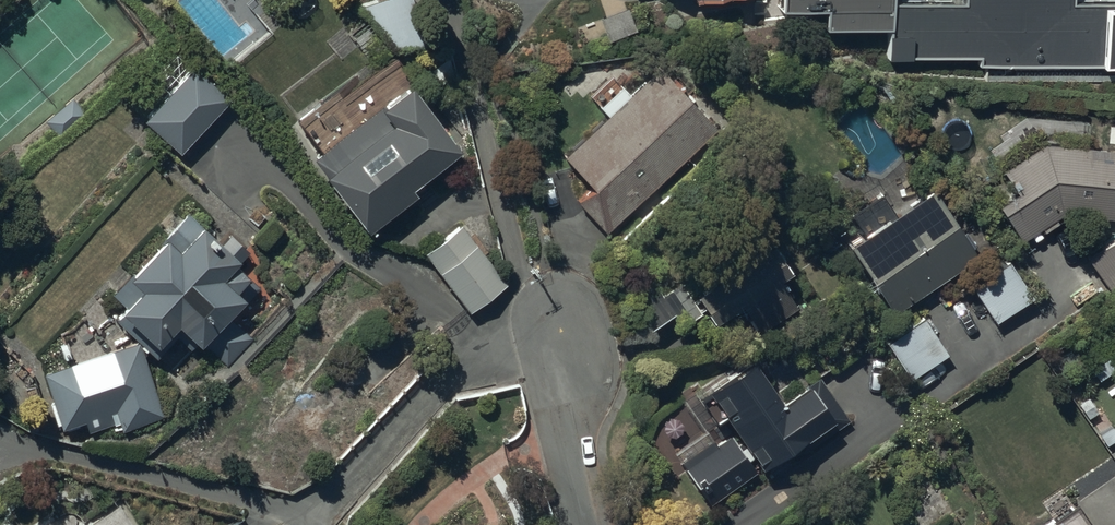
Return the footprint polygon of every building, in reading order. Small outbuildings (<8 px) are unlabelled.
[(390,48),(433,43),(417,0),(387,0),(363,8),(390,48)] [(773,3),(820,3),(821,23),(884,24),(885,54),(976,51),(977,61),(986,63),(987,73),(1114,75),(1114,0),(773,0),(773,3)] [(130,91),(180,140),(231,90),(191,51),(187,55),(177,45),(130,91)] [(608,107),(565,147),(592,176),(574,193),(607,228),(719,125),(659,61),(630,88),(613,70),(592,89),(608,107)] [(320,138),(312,143),(366,217),(415,181),(409,173),(459,137),(409,68),(387,83),(373,64),(303,115),(320,138)] [(1001,162),(1014,182),(996,193),(1021,233),(1042,220),(1045,224),(1058,215),(1055,210),(1062,206),(1114,210),(1114,141),(1043,135),(1001,162)] [(848,227),(893,299),(989,240),(975,217),(966,223),(935,173),(918,183),(918,182),(918,181),(917,179),(917,178),(916,177),(916,176),(915,174),(914,173),(913,172),(912,171),(911,171),(909,170),(908,169),(907,169),(905,169),(904,168),(903,168),(901,168),(900,168),(898,169),(897,169),(896,170),(894,170),(893,171),(892,172),(891,173),(890,174),(889,175),(888,176),(888,177),(887,178),(887,180),(886,181),(886,182),(886,184),(886,185),(850,207),(859,221),(848,227)] [(126,300),(114,312),(155,351),(187,317),(205,335),(200,339),(226,364),(254,336),(220,304),(233,291),(242,300),(259,282),(244,267),(249,263),(241,255),(250,246),(231,227),(228,230),(201,204),(194,211),(187,205),(171,221),(166,217),(129,256),(136,263),(113,287),(126,300)] [(461,214),(423,240),(468,304),(506,277),(461,214)] [(695,272),(714,306),(740,291),(760,327),(801,304),(778,264),(789,258),(771,227),(756,236),(751,227),(735,236),(741,246),(695,272)] [(1086,249),(1110,281),(1114,277),(1114,228),(1086,249)] [(1009,258),(971,283),(996,321),(1034,296),(1009,258)] [(633,288),(649,314),(679,296),(663,270),(633,288)] [(897,332),(886,340),(911,376),(947,352),(923,317),(913,323),(904,310),(889,321),(897,332)] [(128,338),(44,365),(61,418),(84,411),(89,426),(119,417),(122,426),(159,414),(161,410),(161,405),(145,353),(137,341),(128,338)] [(707,496),(765,462),(759,453),(797,430),(806,445),(851,418),(819,365),(783,386),(755,339),(705,368),(738,422),(716,434),(714,431),(680,452),(707,496)] [(1016,524),(1017,524),(1101,524),(1087,504),(1084,506),(1077,496),(1062,505),(1057,497),(1016,524)] [(122,499),(75,524),(137,524),(122,499)]
